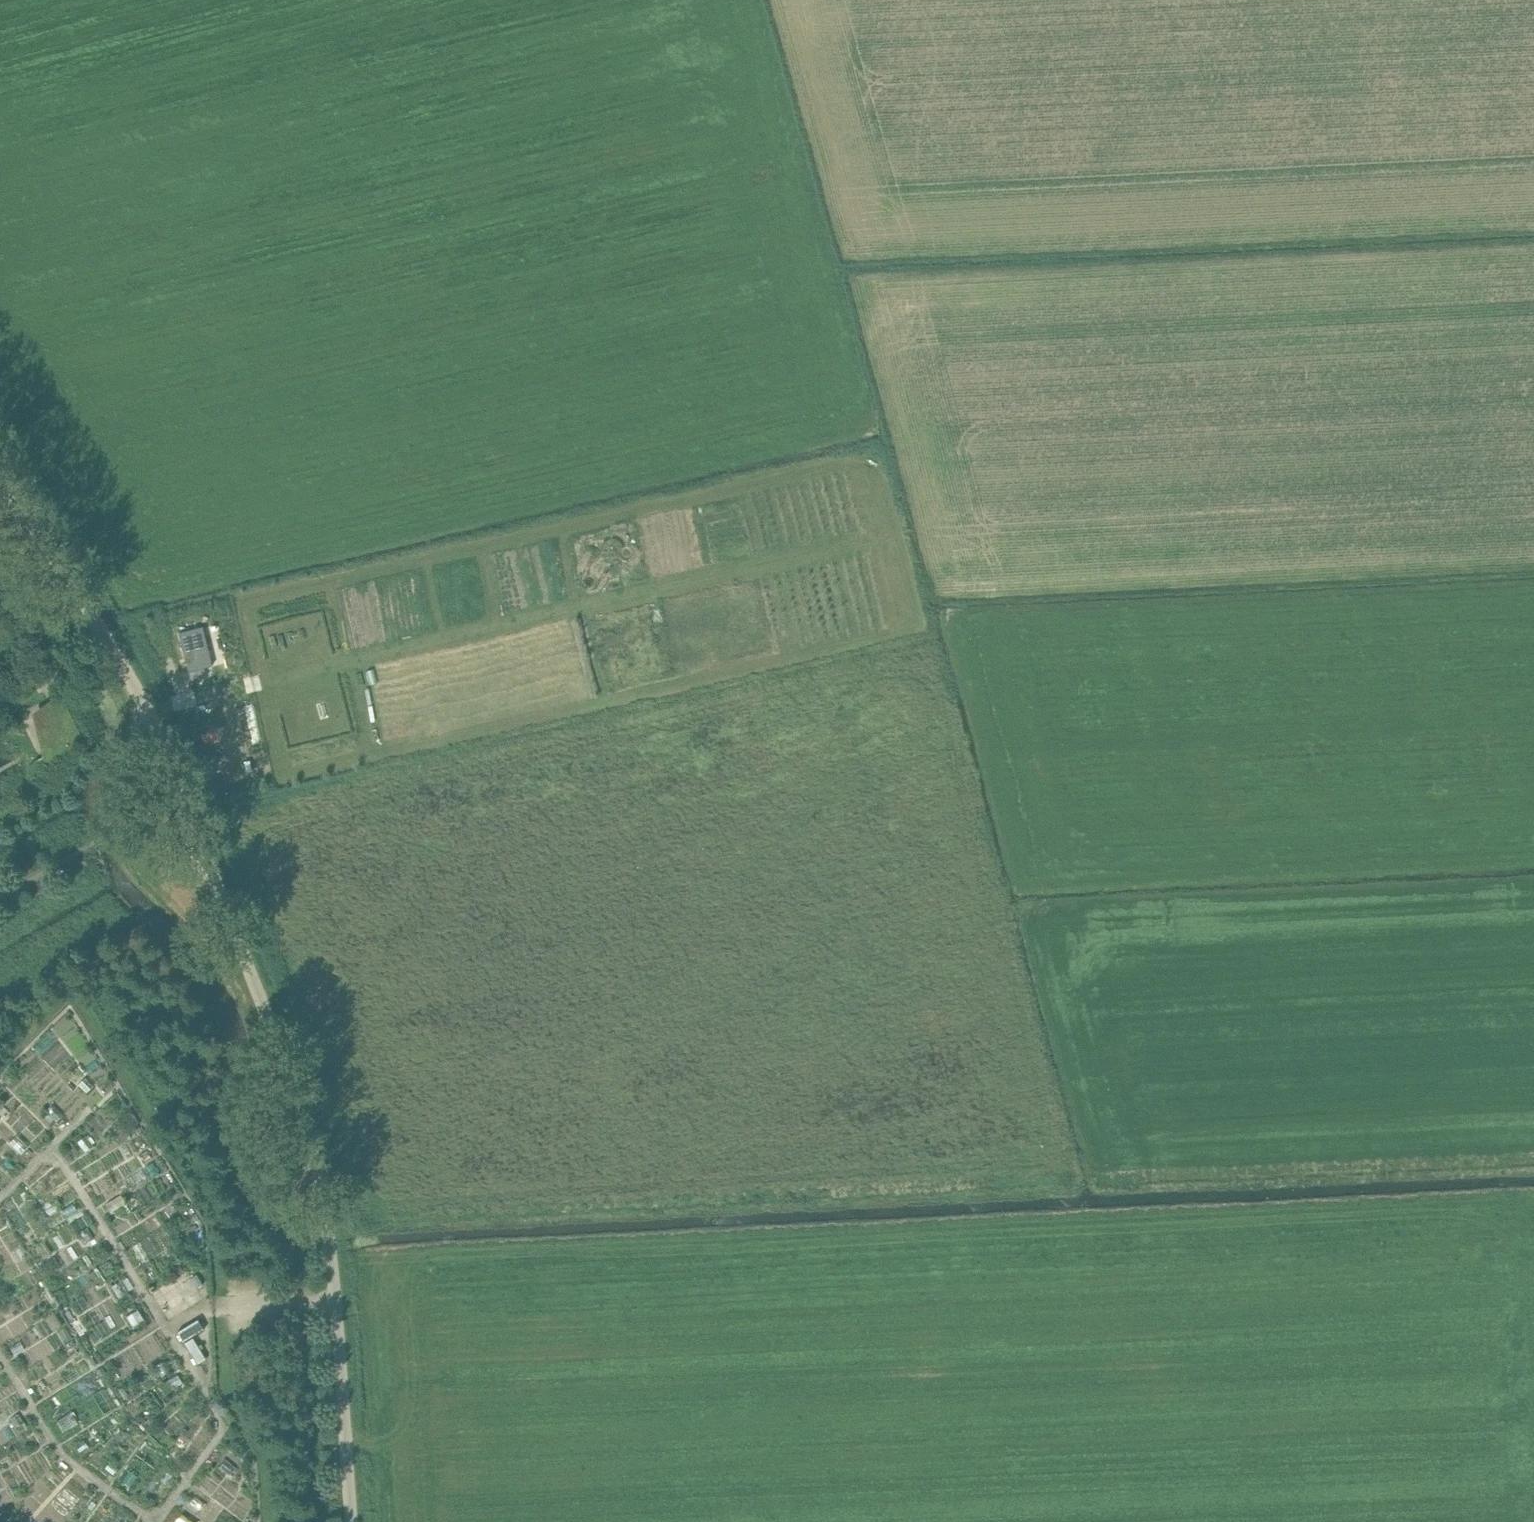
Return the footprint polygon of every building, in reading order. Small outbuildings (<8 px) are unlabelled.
[(203,627),(179,632),(188,672),(213,666),(203,627)]
